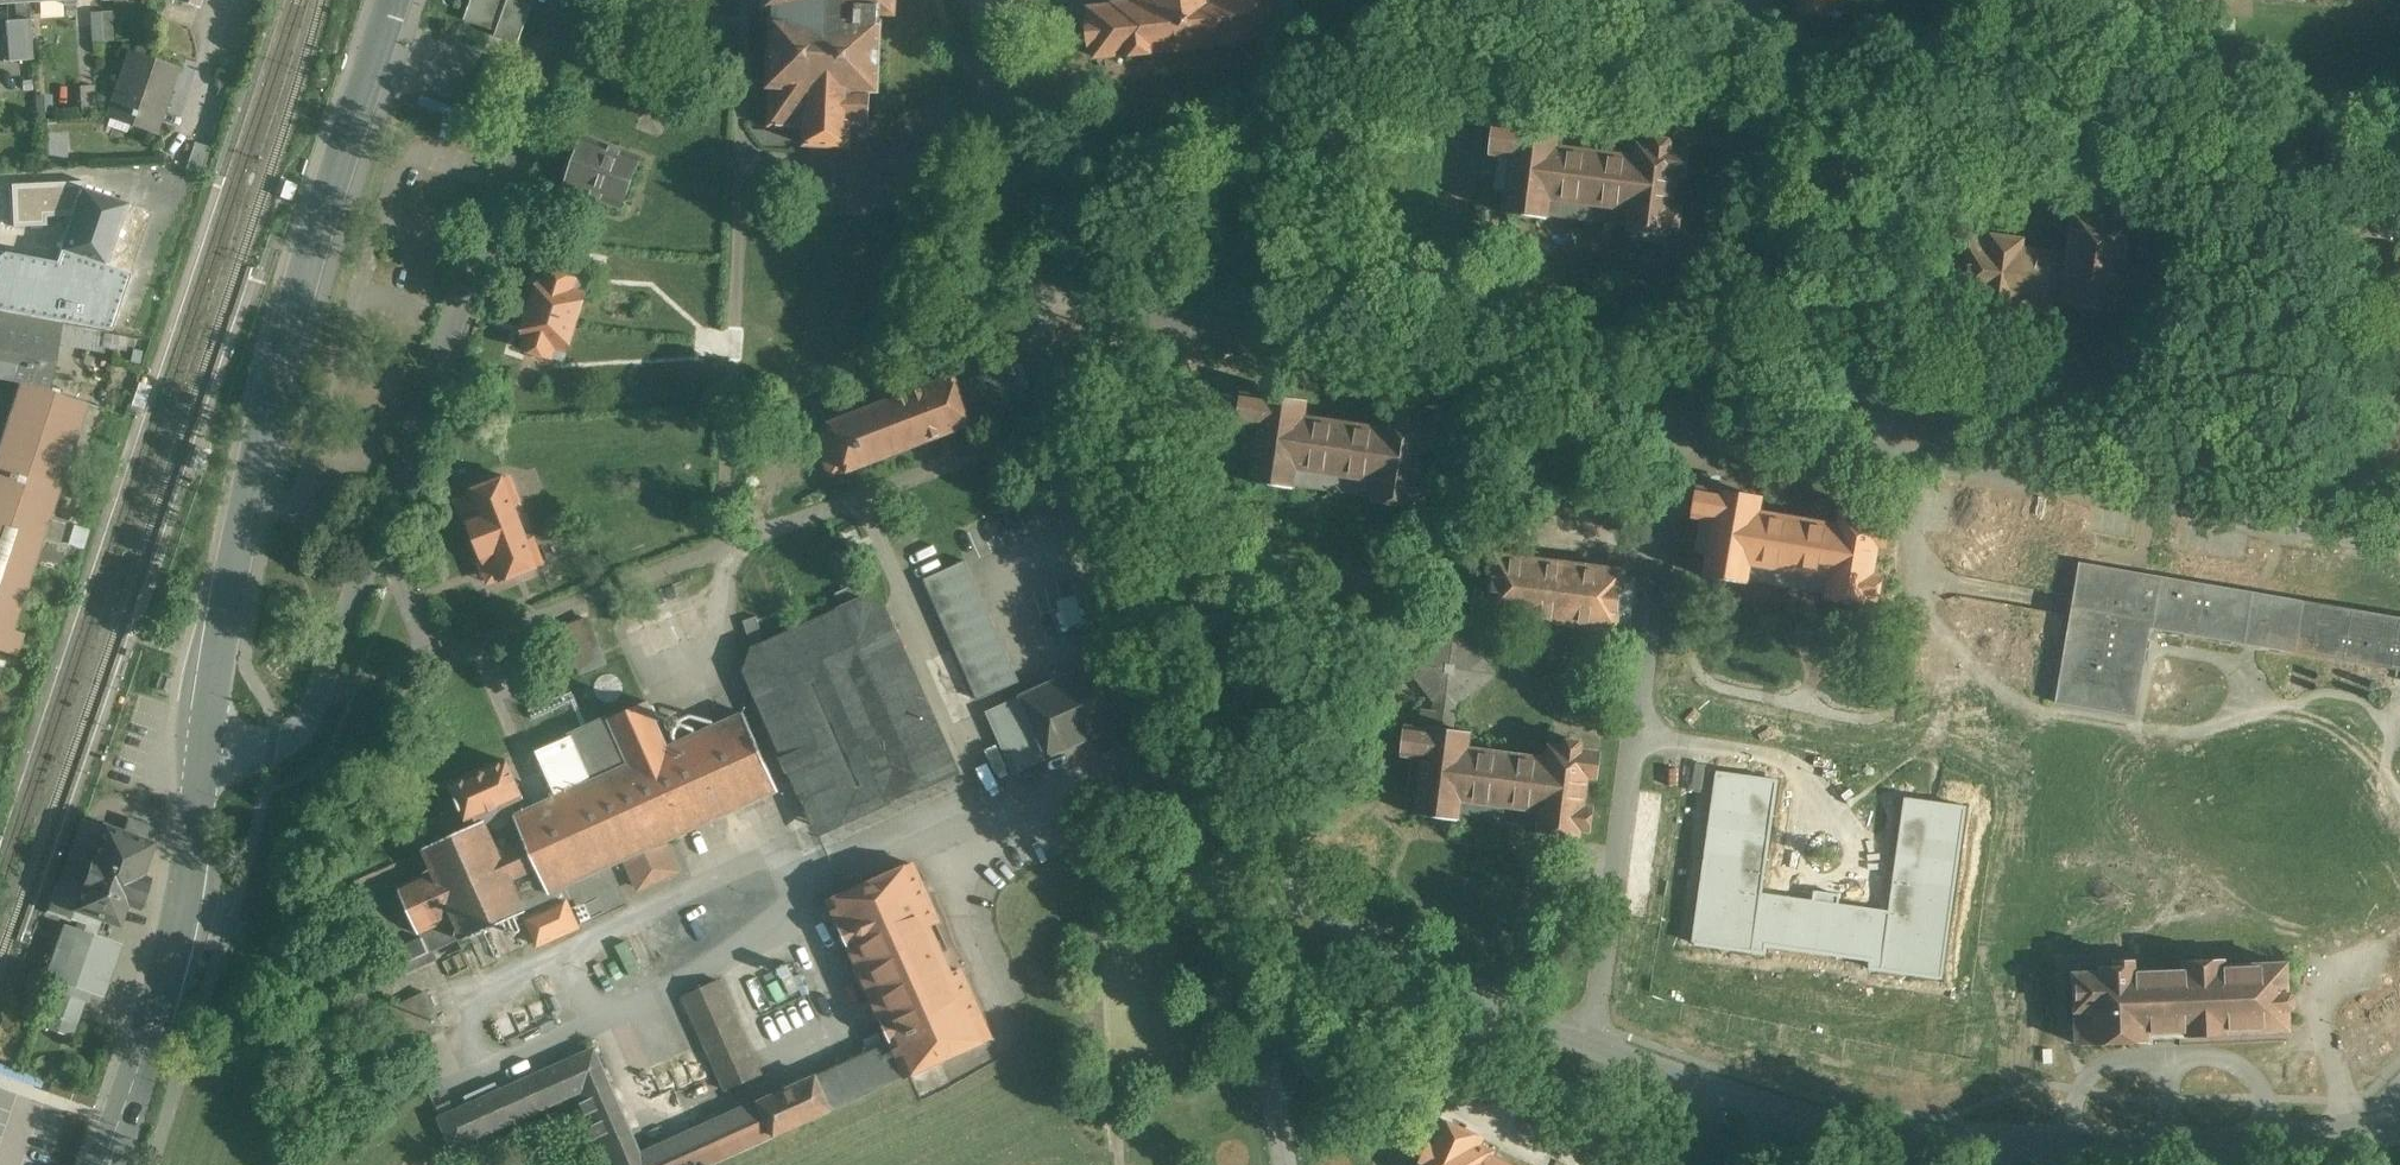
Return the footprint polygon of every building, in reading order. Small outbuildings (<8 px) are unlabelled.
[(18,4),(19,20),(8,20),(10,52),(31,51),(28,3),(28,0),(0,0),(0,5),(18,4)] [(471,13),(496,21),(492,33),(515,41),(529,1),(525,0),(476,0),(471,13)] [(767,9),(773,9),(773,22),(767,23),(767,85),(772,85),(771,129),(804,130),(804,147),(850,147),(850,130),(873,131),(873,88),(882,88),(883,24),(878,24),(878,12),(895,12),(895,0),(767,0),(767,9)] [(1133,1),(1110,4),(1110,8),(1089,11),(1090,24),(1084,25),(1086,47),(1095,46),(1096,58),(1119,55),(1119,60),(1158,55),(1157,52),(1212,46),(1213,49),(1255,44),(1255,39),(1275,37),(1271,0),(1133,0),(1133,1)] [(1796,2),(1798,2),(1797,17),(1806,18),(1807,14),(1824,15),(1825,9),(1835,10),(1836,0),(1796,0),(1796,2)] [(111,11),(90,13),(91,42),(113,40),(111,11)] [(175,69),(131,53),(113,106),(127,111),(125,114),(128,115),(125,122),(153,132),(175,69)] [(94,86),(79,87),(81,115),(95,114),(94,86)] [(1635,161),(1554,150),(1556,135),(1517,129),(1516,135),(1491,132),(1488,157),(1502,159),(1497,197),(1506,198),(1504,217),(1542,223),(1543,216),(1626,228),(1625,233),(1665,238),(1665,234),(1673,235),(1676,212),(1668,211),(1673,178),(1682,180),(1685,156),(1668,154),(1669,145),(1649,142),(1648,151),(1637,150),(1635,161)] [(605,144),(602,146),(578,137),(573,150),(569,151),(565,154),(563,158),(562,162),(563,167),(566,171),(562,182),(590,192),(587,200),(597,203),(600,195),(621,203),(637,159),(618,153),(616,149),(613,146),(609,145),(605,144)] [(210,148),(194,142),(185,169),(201,175),(210,148)] [(297,185),(285,181),(280,197),(291,201),(297,185)] [(55,263),(4,253),(0,256),(0,311),(109,331),(150,213),(80,189),(55,263)] [(2092,215),(2073,213),(2067,251),(2023,245),(2024,239),(1997,236),(1996,241),(1975,238),(1968,292),(1984,294),(1983,303),(2015,307),(2016,304),(2058,310),(2058,305),(2080,309),(2079,315),(2097,318),(2098,311),(2119,314),(2118,321),(2161,327),(2170,265),(2124,258),(2130,219),(2112,216),(2113,206),(2094,203),(2092,215)] [(580,284),(544,273),(541,282),(536,281),(527,311),(576,325),(582,306),(574,304),(580,284)] [(576,325),(527,311),(517,342),(523,344),(520,353),(553,362),(557,347),(569,350),(576,325)] [(0,313),(0,378),(19,382),(46,391),(55,338),(58,324),(0,313)] [(108,333),(58,324),(55,338),(105,347),(108,333)] [(950,381),(811,435),(827,476),(843,470),(846,475),(969,427),(969,425),(1022,405),(1008,367),(973,380),(969,370),(948,378),(950,381)] [(19,382),(0,441),(0,625),(14,629),(44,538),(58,542),(61,536),(65,537),(67,532),(62,531),(66,520),(52,515),(88,405),(46,391),(19,382)] [(1383,430),(1303,416),(1305,402),(1266,396),(1265,401),(1243,397),(1238,423),(1250,425),(1244,461),(1255,463),(1250,486),(1291,494),(1292,487),(1373,501),(1373,505),(1413,512),(1415,503),(1425,504),(1429,482),(1420,480),(1426,451),(1434,452),(1438,426),(1418,423),(1419,416),(1400,413),(1399,421),(1385,418),(1383,430)] [(508,483),(453,503),(469,548),(519,530),(511,507),(516,505),(508,483)] [(1839,523),(1761,510),(1763,494),(1723,487),(1722,494),(1696,490),(1692,515),(1702,517),(1697,550),(1708,552),(1704,577),(1750,584),(1750,581),(1829,593),(1828,598),(1870,605),(1871,597),(1878,598),(1881,576),(1875,575),(1880,546),(1885,547),(1889,521),(1871,518),(1873,510),(1856,508),(1854,516),(1841,514),(1839,523)] [(519,530),(469,548),(483,587),(543,566),(534,543),(525,546),(519,530)] [(1624,574),(1494,557),(1487,613),(1617,630),(1624,574)] [(1019,683),(965,561),(925,579),(979,701),(1019,683)] [(2156,599),(2138,600),(2139,631),(2187,630),(2187,610),(2195,610),(2194,577),(2155,578),(2156,599)] [(856,584),(836,593),(844,611),(863,602),(864,602),(856,584)] [(2256,595),(2251,629),(2328,639),(2326,659),(2399,669),(2399,615),(2256,595)] [(844,611),(752,653),(745,675),(817,838),(955,775),(882,611),(864,602),(863,602),(844,611)] [(765,642),(757,616),(743,621),(752,646),(765,642)] [(586,618),(563,626),(582,674),(604,666),(586,618)] [(0,625),(0,651),(6,653),(14,629),(0,625)] [(1455,627),(1408,664),(1437,701),(1434,729),(1451,731),(1454,703),(1491,674),(1455,627)] [(2053,698),(2069,702),(2075,678),(2089,682),(2085,697),(2094,700),(2102,669),(2063,659),(2053,698)] [(1103,665),(985,718),(1011,776),(1129,723),(1103,665)] [(648,701),(571,736),(536,752),(557,796),(516,815),(511,803),(523,797),(506,760),(452,785),(461,806),(429,821),(427,820),(418,824),(417,827),(415,827),(418,835),(414,837),(421,852),(424,850),(433,870),(398,886),(419,933),(454,918),(464,940),(524,913),(527,919),(526,919),(537,946),(578,928),(567,901),(558,905),(552,893),(626,860),(639,888),(678,871),(665,842),(779,791),(744,713),(668,747),(648,701)] [(1549,759),(1468,748),(1470,733),(1451,731),(1434,729),(1428,728),(1428,729),(1406,726),(1402,754),(1412,755),(1407,791),(1420,792),(1417,815),(1458,820),(1459,815),(1540,825),(1539,831),(1580,836),(1581,830),(1591,831),(1594,808),(1584,807),(1588,777),(1598,778),(1601,752),(1581,750),(1582,742),(1565,740),(1564,748),(1550,746),(1549,759)] [(1778,782),(1720,774),(1695,945),(1764,955),(1766,946),(1870,961),(1869,969),(1941,979),(1965,808),(1905,799),(1889,914),(1762,896),(1778,782)] [(123,834),(104,827),(84,883),(72,917),(79,920),(75,932),(94,939),(101,919),(117,925),(125,903),(137,907),(147,880),(140,877),(151,844),(156,830),(128,820),(123,834)] [(912,1080),(995,1043),(966,977),(955,982),(933,930),(941,926),(916,870),(904,875),(900,865),(861,882),(867,892),(835,906),(894,1041),(816,1075),(817,1077),(757,1104),(757,1105),(641,1156),(594,1051),(500,1093),(497,1086),(474,1095),(478,1103),(440,1120),(453,1151),(576,1096),(606,1164),(713,1164),(833,1112),(834,1114),(912,1080)] [(52,910),(72,917),(84,883),(64,876),(52,910)] [(94,939),(75,932),(59,978),(91,990),(107,944),(94,939)] [(423,938),(386,954),(393,970),(430,953),(423,938)] [(2188,971),(2139,973),(2138,960),(2120,961),(2120,966),(2106,967),(2106,975),(2078,976),(2082,1043),(2149,1039),(2149,1034),(2188,1032),(2188,1037),(2291,1029),(2290,1009),(2298,1008),(2297,994),(2289,994),(2287,966),(2227,969),(2226,960),(2188,962),(2188,971)] [(91,990),(59,978),(54,991),(56,992),(83,1001),(87,1002),(91,990)] [(761,1076),(719,982),(684,997),(726,1092),(761,1076)] [(83,1001),(56,992),(44,1026),(70,1036),(83,1001)] [(426,993),(391,1008),(408,1048),(443,1033),(426,993)] [(1493,1162),(1496,1155),(1481,1148),(1484,1143),(1440,1125),(1423,1164),(1500,1164),(1493,1162)]
